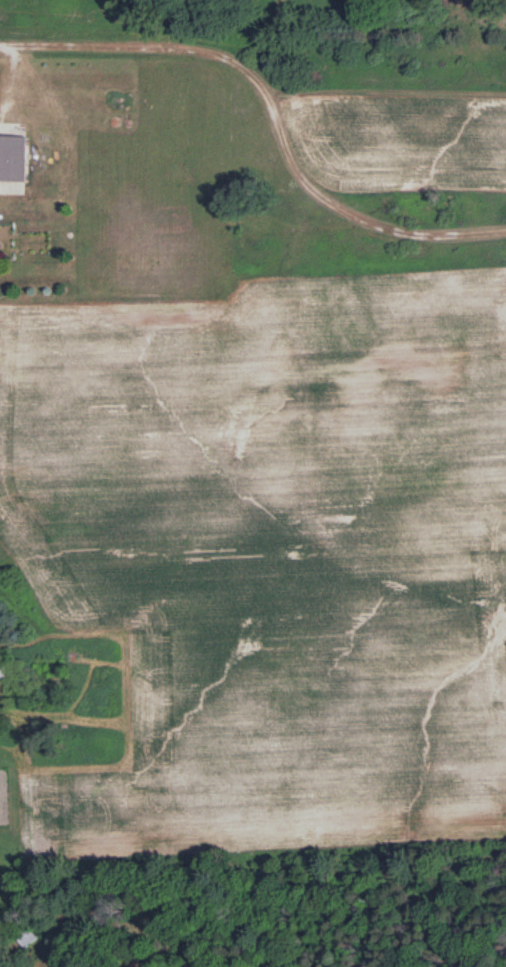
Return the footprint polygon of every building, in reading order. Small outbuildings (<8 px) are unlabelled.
[(28,134),(0,133),(0,179),(27,179),(28,134)] [(41,936),(30,921),(16,931),(27,946),(41,936)]
